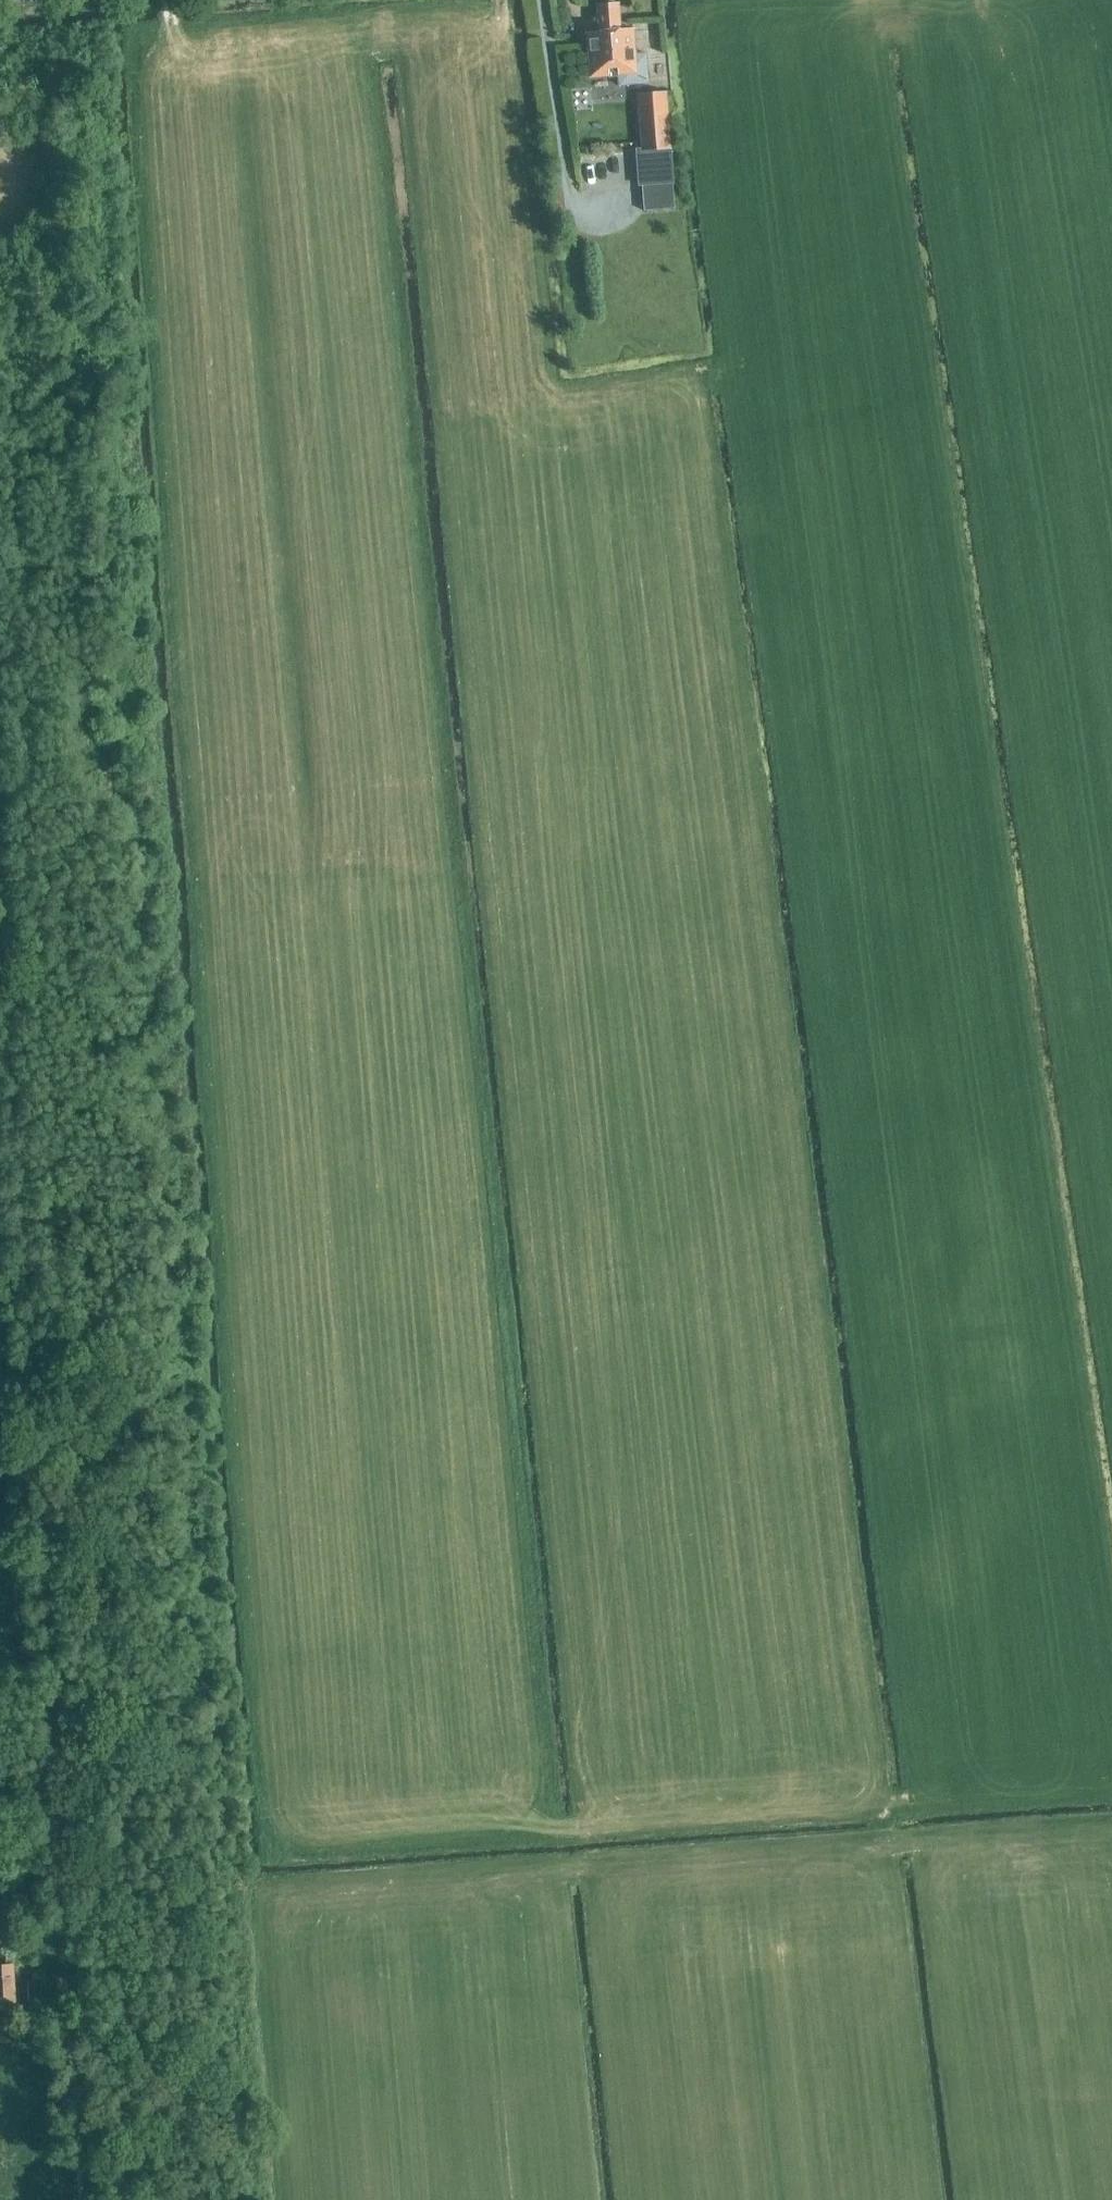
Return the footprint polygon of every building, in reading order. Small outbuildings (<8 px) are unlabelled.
[(620,31),(618,6),(597,8),(599,33),(586,35),(590,79),(616,76),(636,75),(634,55),(633,30),(620,31)] [(636,75),(616,76),(617,87),(647,84),(644,54),(634,55),(636,75)] [(636,187),(672,184),(665,93),(637,96),(642,152),(634,153),(636,187)] [(4,2004),(15,2003),(13,1963),(0,1964),(0,2009),(5,2009),(4,2004)]
